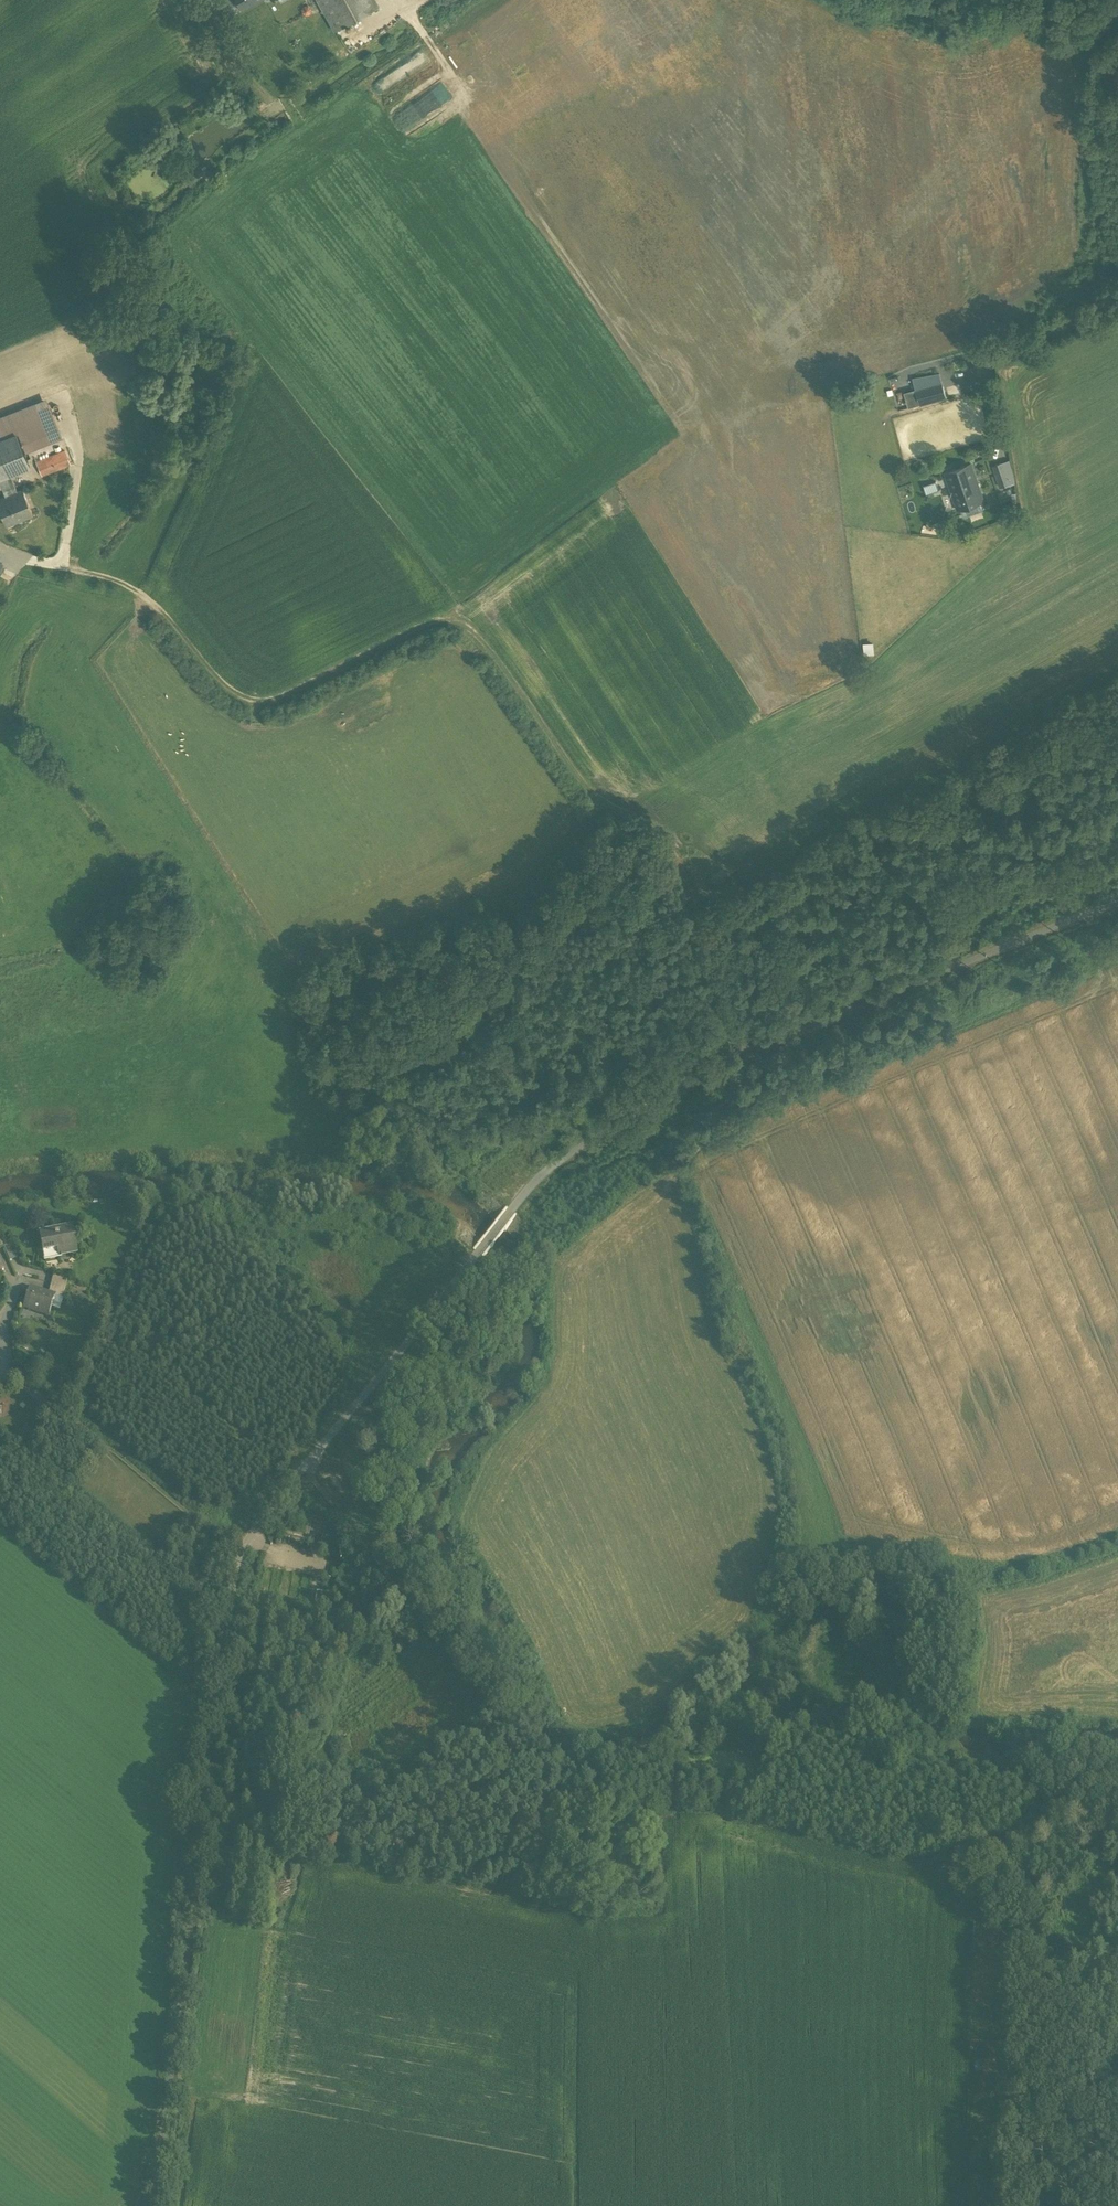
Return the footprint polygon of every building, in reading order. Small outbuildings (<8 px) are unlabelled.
[(334,30),(379,6),(376,0),(318,0),(334,30)] [(939,373),(913,378),(916,389),(920,404),(940,398),(946,397),(939,373)] [(908,407),(920,404),(916,389),(904,392),(908,407)] [(0,416),(0,436),(2,440),(17,434),(18,433),(26,452),(62,436),(46,397),(0,416)] [(9,472),(29,464),(17,434),(2,440),(0,440),(0,476),(9,472)] [(64,447),(35,459),(41,474),(70,462),(64,447)] [(1006,461),(995,464),(1001,485),(1012,481),(1006,461)] [(971,463),(945,471),(957,508),(983,500),(971,463)] [(0,476),(0,483),(6,497),(17,492),(9,472),(0,476)] [(3,498),(6,503),(0,506),(0,510),(6,524),(32,513),(22,490),(17,492),(6,497),(3,498)] [(873,644),(865,645),(866,653),(873,652),(873,644)] [(57,1228),(39,1232),(42,1246),(46,1245),(49,1259),(60,1257),(59,1254),(77,1251),(72,1228),(62,1230),(63,1233),(58,1234),(57,1228)] [(11,1243),(4,1246),(10,1260),(16,1257),(11,1243)] [(67,1278),(53,1274),(51,1282),(65,1286),(67,1278)] [(65,1286),(51,1282),(48,1292),(55,1294),(62,1297),(65,1286)] [(48,1292),(30,1285),(23,1304),(33,1307),(33,1309),(48,1315),(55,1294),(48,1292)] [(328,1592),(317,1590),(315,1602),(326,1604),(328,1592)]
